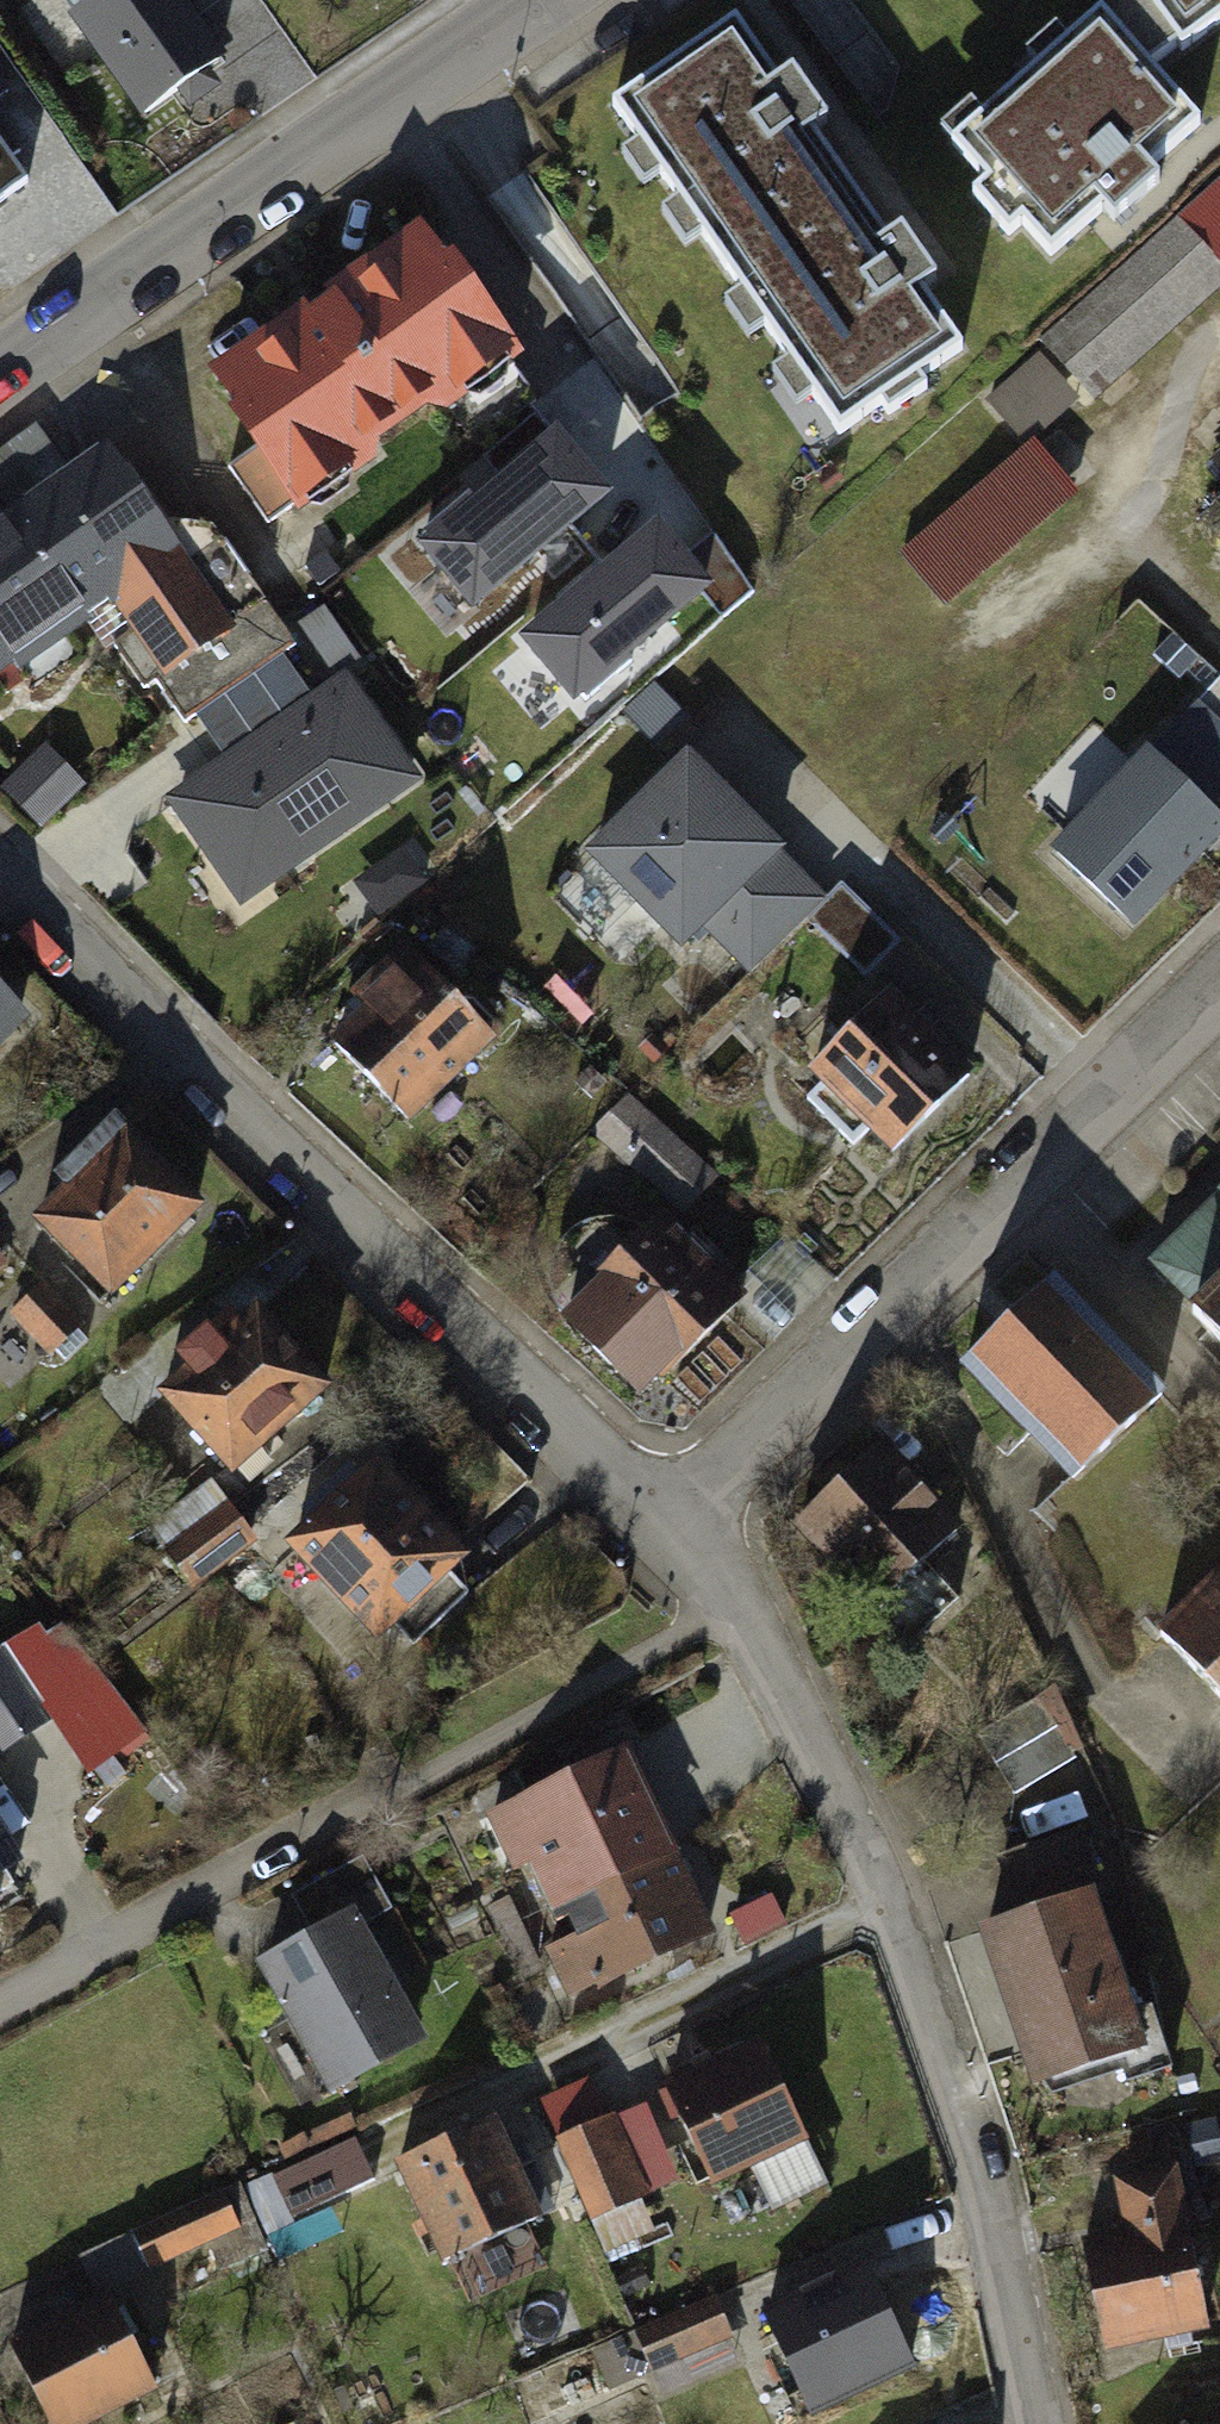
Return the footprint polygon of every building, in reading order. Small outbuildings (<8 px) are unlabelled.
[(69,14),(145,118),(232,56),(191,0),(88,0),(69,14)] [(1205,42),(1219,32),(1219,0),(1177,0),(1205,42)] [(606,103),(838,442),(963,357),(916,289),(931,279),(901,236),(887,246),(809,133),(829,120),(793,68),(779,77),(736,14),(606,103)] [(1104,21),(965,137),(1055,244),(1194,128),(1104,21)] [(27,190),(0,149),(0,208),(27,190)] [(1038,340),(1088,397),(1219,281),(1219,180),(1038,340)] [(425,237),(219,379),(264,443),(229,468),(268,523),(508,356),(425,237)] [(1044,351),(989,395),(1029,444),(1084,401),(1044,351)] [(614,499),(558,431),(415,548),(471,617),(614,499)] [(1212,453),(1219,462),(1219,445),(1212,453)] [(1037,450),(911,556),(951,604),(1078,498),(1037,450)] [(0,526),(0,668),(94,600),(186,725),(261,671),(101,452),(0,526)] [(511,633),(577,714),(720,600),(655,519),(511,633)] [(349,668),(153,790),(224,905),(420,782),(349,668)] [(1034,836),(1128,937),(1219,852),(1219,806),(1216,802),(1219,797),(1219,720),(1192,690),(1034,836)] [(693,758),(589,860),(687,959),(705,941),(750,987),(836,902),(693,758)] [(335,1045),(411,1122),(492,1042),(400,949),(355,994),(371,1010),(335,1045)] [(984,1074),(896,989),(814,1074),(902,1159),(984,1074)] [(24,1015),(0,991),(0,1039),(24,1015)] [(689,1212),(716,1179),(621,1101),(594,1133),(689,1212)] [(133,1135),(53,1217),(128,1289),(208,1208),(133,1135)] [(1152,1264),(1197,1309),(1192,1314),(1219,1341),(1219,1196),(1152,1264)] [(587,1295),(564,1316),(644,1398),(744,1302),(662,1218),(628,1251),(604,1226),(561,1268),(587,1295)] [(1157,1399),(1050,1287),(971,1362),(1078,1474),(1157,1399)] [(324,1392),(246,1312),(161,1395),(239,1474),(324,1392)] [(956,1531),(882,1450),(799,1526),(874,1602),(921,1556),(956,1531)] [(378,1470),(294,1547),(374,1633),(457,1555),(378,1470)] [(151,1524),(187,1580),(254,1536),(219,1481),(151,1524)] [(963,1598),(921,1556),(874,1602),(865,1611),(907,1654),(963,1598)] [(1159,1630),(1219,1693),(1219,1571),(1159,1630)] [(57,1714),(91,1767),(141,1736),(60,1609),(0,1647),(0,1751),(57,1714)] [(1074,1758),(1038,1698),(978,1734),(1014,1794),(1074,1758)] [(536,1911),(668,1846),(622,1753),(490,1819),(536,1911)] [(1080,1831),(1005,1857),(1022,1905),(1097,1879),(1080,1831)] [(0,1840),(0,1921),(36,1898),(0,1840)] [(668,1846),(536,1911),(579,1997),(711,1932),(668,1846)] [(1087,1899),(988,1930),(1035,2080),(1117,2055),(1126,2085),(1169,2072),(1151,2013),(1125,2021),(1087,1899)] [(359,1924),(274,1971),(334,2081),(420,2034),(359,1924)] [(772,2049),(671,2090),(711,2189),(812,2149),(772,2049)] [(648,2117),(577,2150),(605,2210),(676,2177),(648,2117)] [(502,2127),(418,2169),(456,2245),(540,2203),(502,2127)] [(320,2160),(264,2189),(276,2210),(332,2181),(320,2160)] [(1131,2234),(1087,2242),(1107,2348),(1208,2329),(1178,2172),(1121,2182),(1131,2234)] [(234,2190),(144,2232),(158,2263),(249,2221),(234,2190)] [(881,2286),(783,2333),(822,2414),(920,2367),(881,2286)] [(23,2340),(64,2423),(73,2423),(152,2385),(109,2298),(23,2340)] [(719,2313),(648,2342),(665,2385),(737,2357),(719,2313)]
